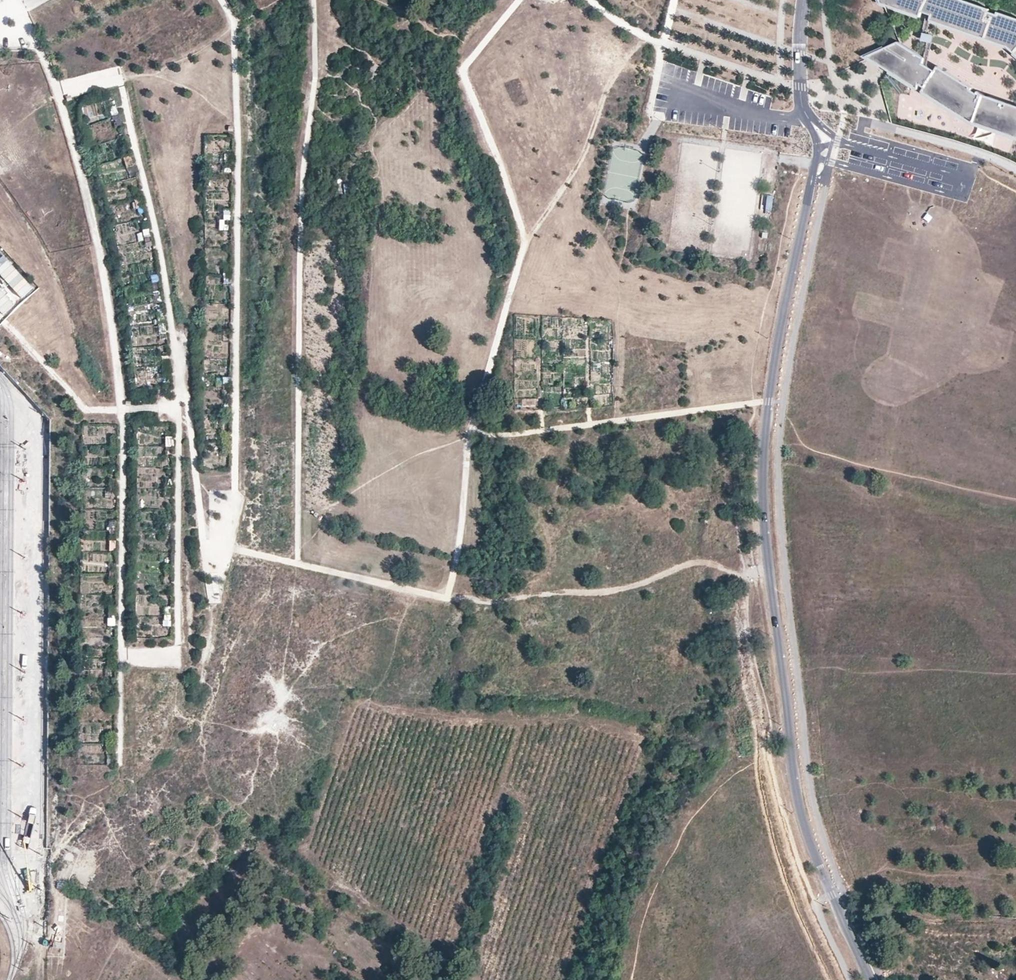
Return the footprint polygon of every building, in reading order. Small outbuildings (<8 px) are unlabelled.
[(1015,52),(1015,18),(998,12),(997,15),(989,12),(990,9),(965,0),(880,0),(881,4),(1008,48),(1009,48),(1015,53),(1015,52)] [(924,34),(923,42),(933,44),(935,36),(924,34)] [(981,95),(938,66),(935,71),(924,64),(925,58),(899,42),(866,57),(883,69),(966,120),(971,123),(1015,138),(1015,107),(983,97),(981,95)] [(938,66),(925,58),(924,64),(935,71),(938,66)]
